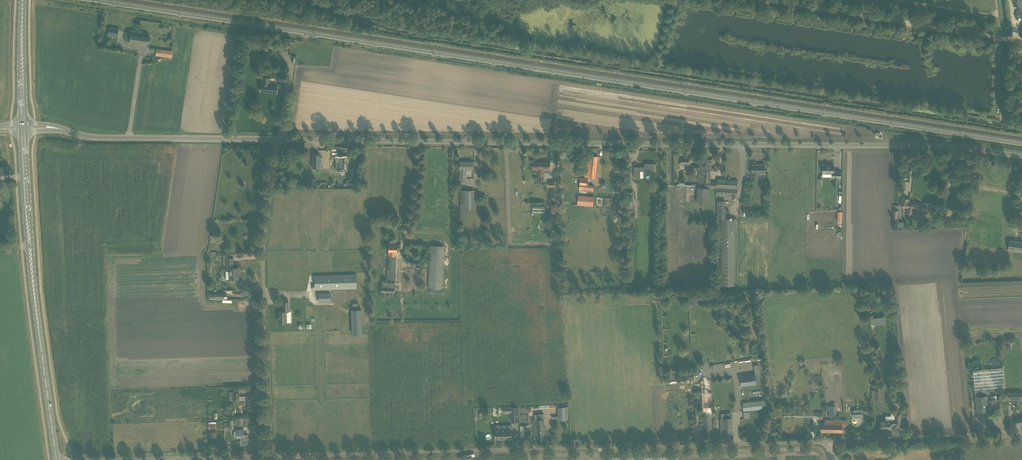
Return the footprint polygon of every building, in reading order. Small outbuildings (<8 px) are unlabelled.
[(109,27),(107,36),(117,37),(119,28),(109,27)] [(125,32),(125,36),(124,41),(148,44),(149,37),(149,36),(142,35),(142,33),(131,31),(131,33),(125,32)] [(156,48),(155,55),(171,58),(172,50),(156,48)] [(261,91),(276,93),(277,85),(269,84),(269,78),(262,77),(261,91)] [(319,159),(319,154),(312,154),(312,168),(319,168),(321,168),(321,159),(319,159)] [(596,177),(598,156),(587,155),(585,175),(596,177)] [(345,158),(330,158),(330,168),(345,168),(345,158)] [(704,181),(703,187),(709,187),(709,188),(717,188),(717,182),(710,181),(711,159),(704,159),(704,163),(699,163),(699,181),(704,181)] [(473,170),(472,162),(459,161),(459,170),(459,182),(466,182),(465,170),(473,170)] [(533,168),(539,168),(539,182),(545,181),(545,172),(550,172),(550,169),(550,163),(539,162),(533,162),(533,168)] [(655,171),(655,164),(645,163),(645,167),(634,167),(634,178),(641,177),(641,171),(655,171)] [(765,173),(765,164),(761,164),(761,165),(759,165),(759,164),(752,164),(752,180),(758,180),(758,173),(765,173)] [(832,178),(833,178),(833,188),(839,188),(839,178),(841,178),(841,171),(834,171),(834,165),(823,165),(823,173),(832,173),(832,178)] [(588,186),(588,182),(588,178),(580,177),(579,184),(588,186)] [(737,197),(738,181),(717,180),(717,182),(717,188),(716,196),(737,197)] [(709,187),(703,187),(698,187),(697,202),(708,203),(709,188),(709,187)] [(460,210),(461,210),(475,210),(474,190),(459,190),(460,210)] [(594,196),(578,195),(577,205),(593,206),(594,196)] [(929,212),(931,204),(924,203),(923,204),(909,201),(909,199),(902,198),(901,206),(907,208),(906,212),(919,215),(920,210),(929,212)] [(735,218),(725,218),(721,219),(721,286),(735,285),(735,218)] [(1010,240),(1008,250),(1021,252),(1021,242),(1010,240)] [(397,244),(388,244),(388,255),(386,255),(386,263),(388,263),(388,280),(395,280),(397,244)] [(444,246),(430,245),(428,288),(428,289),(443,289),(444,246)] [(229,279),(238,279),(238,271),(237,271),(236,268),(238,268),(233,268),(233,258),(227,258),(227,271),(229,271),(229,279)] [(317,290),(331,290),(356,289),(356,274),(314,275),(314,285),(312,285),(312,290),(317,290)] [(380,286),(380,293),(394,294),(395,282),(384,282),(384,286),(380,286)] [(331,302),(330,293),(317,293),(318,302),(331,302)] [(278,311),(278,322),(286,322),(286,311),(289,311),(288,301),(282,302),(283,311),(278,311)] [(350,303),(351,335),(361,334),(361,309),(357,309),(357,303),(350,303)] [(990,388),(1004,387),(1005,387),(1003,368),(973,371),(975,389),(990,388)] [(755,374),(740,376),(741,386),(756,384),(755,374)] [(712,433),(711,416),(713,415),(713,411),(711,379),(701,380),(705,433),(712,433)] [(975,389),(977,412),(996,410),(995,398),(991,398),(990,389),(990,388),(975,389)] [(238,400),(239,391),(233,391),(233,392),(229,391),(229,400),(232,400),(238,400)] [(766,400),(743,403),(744,411),(767,408),(766,400)] [(511,416),(519,416),(519,406),(510,406),(511,416)] [(558,407),(558,420),(568,420),(568,407),(558,407)] [(538,439),(546,438),(545,430),(546,429),(546,428),(545,428),(544,413),(534,414),(535,419),(532,420),(534,432),(537,432),(538,439)] [(902,424),(902,419),(902,413),(894,413),(894,414),(891,414),(891,416),(885,416),(885,420),(880,420),(881,430),(884,429),(884,428),(892,428),(891,424),(902,424)] [(723,438),(723,439),(733,438),(733,433),(732,417),(720,418),(721,435),(723,435),(724,438),(723,438)] [(820,423),(820,432),(846,432),(846,420),(825,420),(825,424),(820,423)] [(503,429),(495,429),(495,438),(512,438),(512,429),(509,429),(509,427),(503,427),(503,429)] [(257,450),(257,439),(252,439),(252,437),(244,437),(244,429),(237,429),(237,431),(234,431),(233,437),(237,437),(237,439),(244,439),(243,439),(247,439),(247,450),(257,450)]
